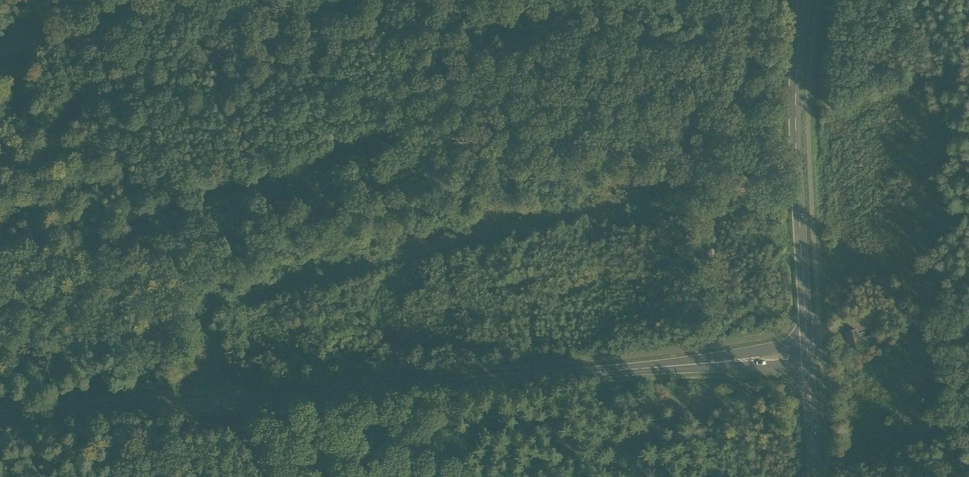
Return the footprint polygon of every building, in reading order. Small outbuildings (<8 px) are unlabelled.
[(849,345),(860,345),(860,337),(848,337),(849,345)]
